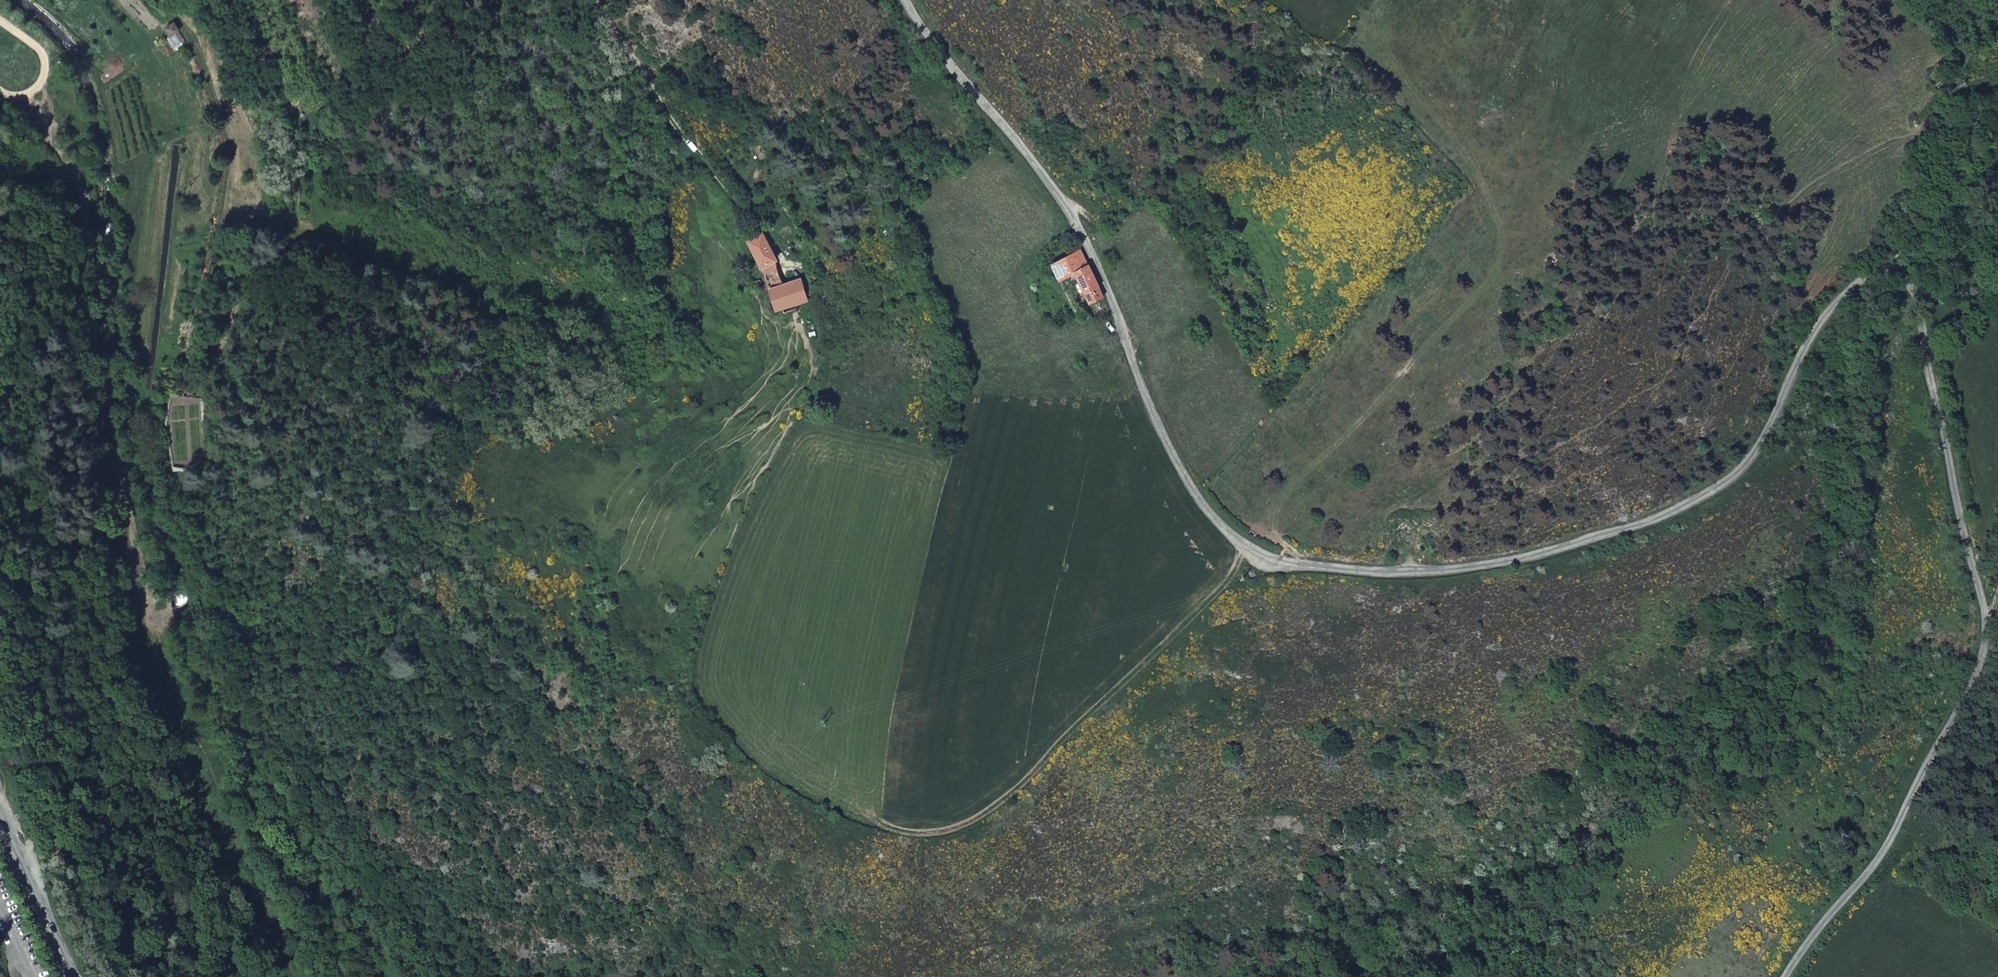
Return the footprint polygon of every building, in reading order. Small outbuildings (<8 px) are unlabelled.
[(182,32),(174,22),(164,27),(170,37),(168,38),(173,49),(187,43),(181,32),(182,32)] [(775,261),(762,233),(746,240),(760,268),(773,262),(775,261)] [(1103,297),(1080,249),(1051,264),(1058,279),(1074,271),(1090,303),(1103,297)] [(760,268),(769,287),(781,284),(773,262),(760,268)] [(796,303),(806,300),(799,278),(781,284),(769,287),(774,309),(780,308),(782,314),(797,309),(796,303)]
